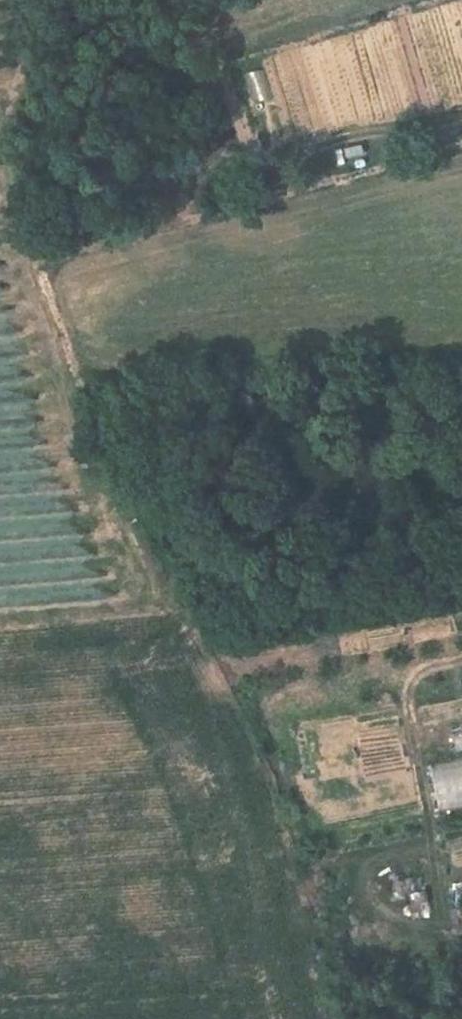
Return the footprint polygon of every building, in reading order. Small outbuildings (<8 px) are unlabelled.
[(308,749),(365,750),(365,713),(308,713),(308,749)] [(455,752),(461,751),(461,728),(450,730),(455,752)] [(437,807),(461,804),(461,757),(431,761),(437,807)] [(404,899),(404,915),(427,915),(428,878),(392,877),(391,898),(404,899)]
